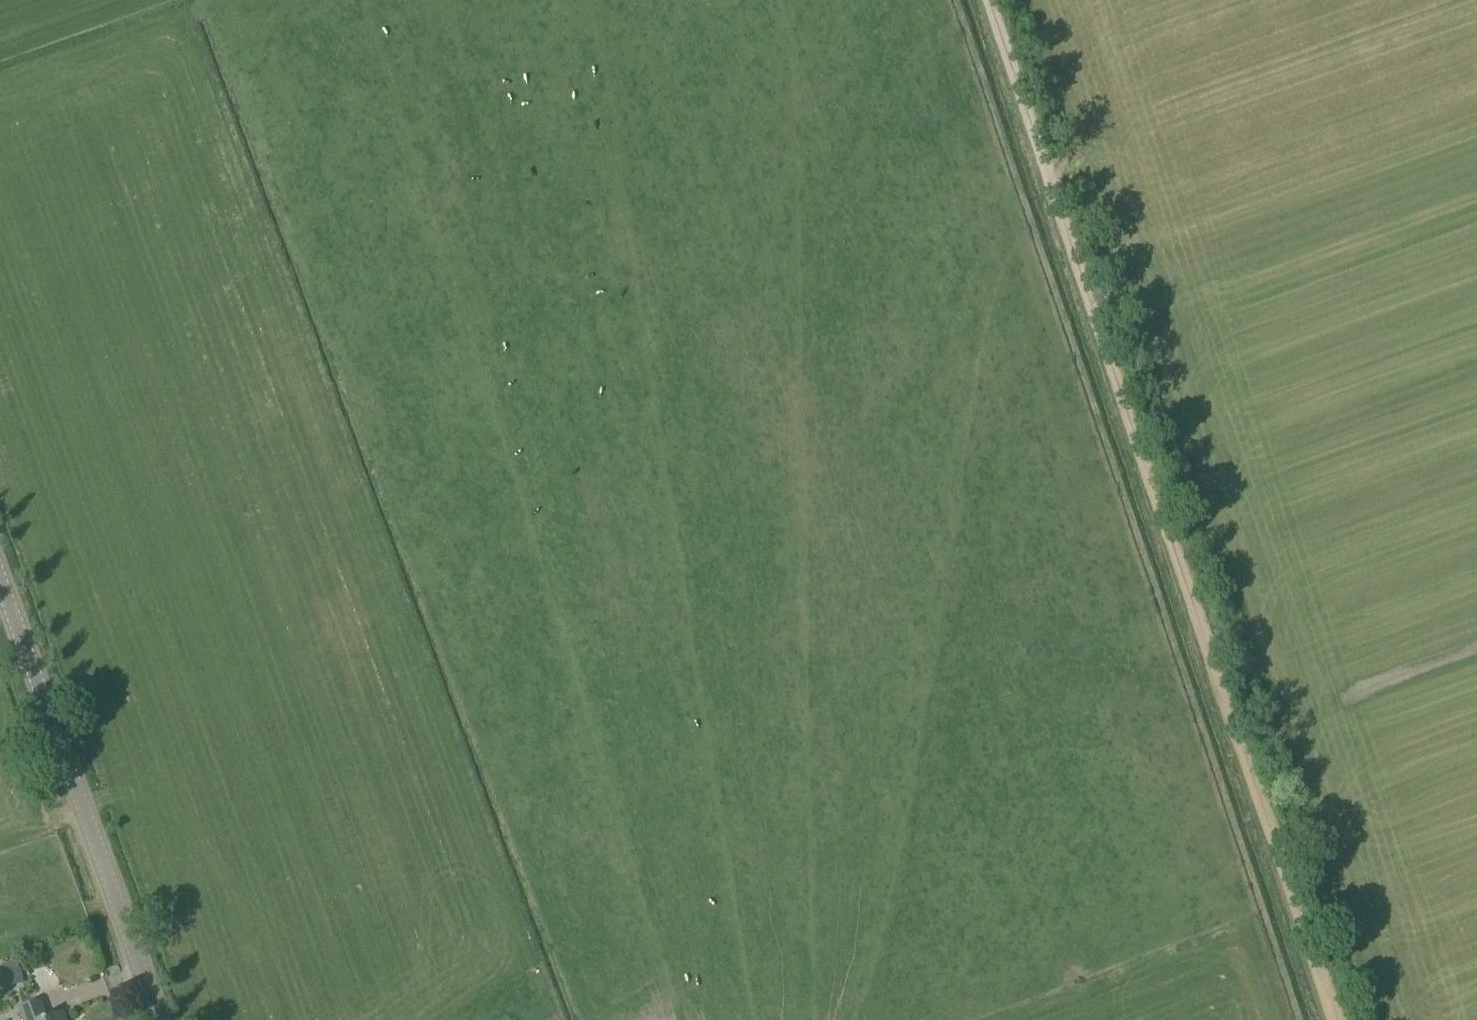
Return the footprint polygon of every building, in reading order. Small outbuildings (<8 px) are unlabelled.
[(0,974),(0,978),(3,989),(23,984),(20,969),(0,974)] [(40,1002),(19,1010),(22,1019),(64,1019),(62,1013),(46,1019),(40,1002)]
